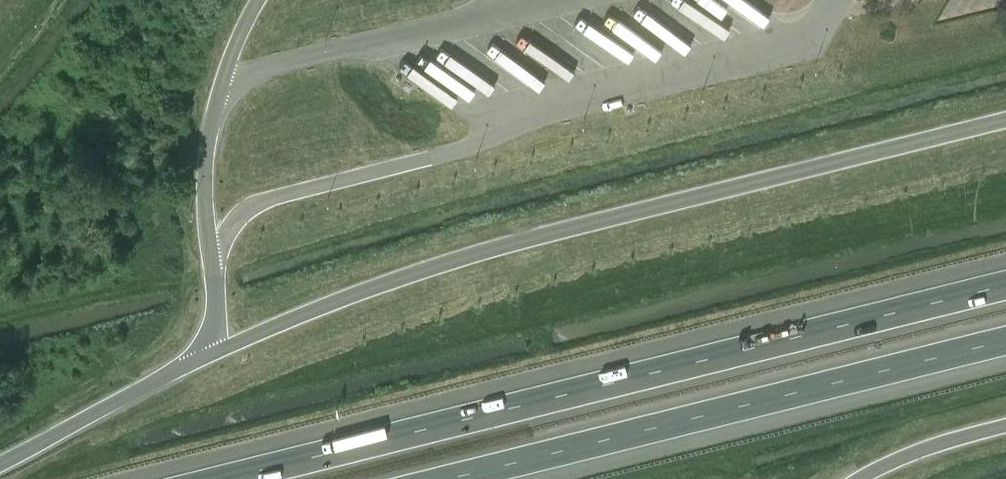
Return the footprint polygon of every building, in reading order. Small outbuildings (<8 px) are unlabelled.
[(740,32),(747,22),(717,0),(696,0),(740,32)] [(702,42),(707,34),(661,1),(655,9),(702,42)] [(524,33),(516,43),(561,77),(568,67),(524,33)] [(445,64),(492,98),(508,77),(461,43),(445,64)] [(457,116),(465,106),(412,66),(405,76),(457,116)]
